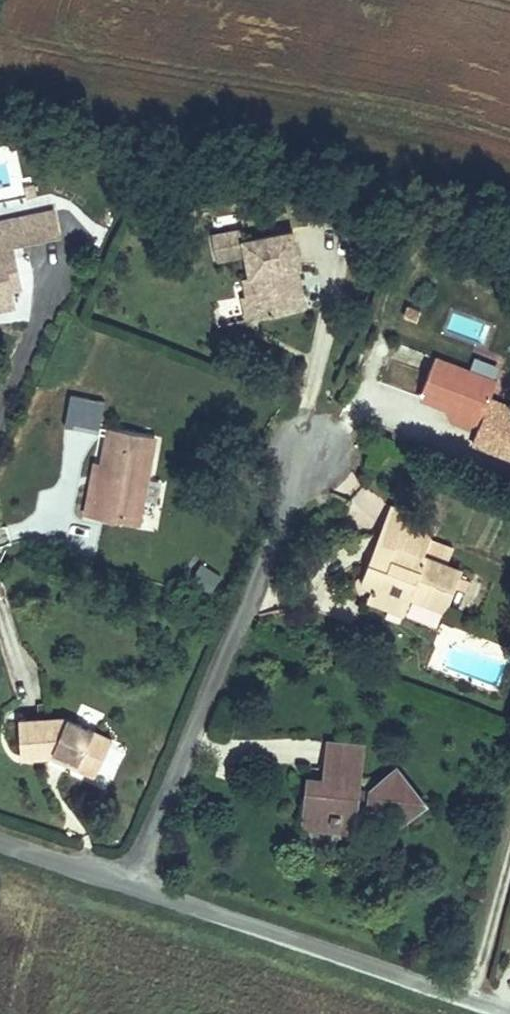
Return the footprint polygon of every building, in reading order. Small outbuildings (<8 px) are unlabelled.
[(52,240),(45,211),(6,221),(12,249),(52,240)] [(1,252),(12,249),(6,221),(0,222),(0,247),(1,252)] [(282,231),(231,241),(233,255),(239,283),(233,284),(238,303),(253,300),(256,316),(286,310),(278,270),(289,267),(282,231)] [(200,261),(233,255),(231,241),(229,232),(196,239),(200,261)] [(0,247),(0,315),(7,313),(4,297),(12,295),(1,252),(0,247)] [(278,270),(286,310),(297,308),(289,267),(278,270)] [(236,319),(256,316),(253,300),(238,303),(233,304),(236,319)] [(490,389),(428,362),(410,402),(431,411),(472,430),(490,389)] [(472,430),(431,411),(435,430),(452,438),(472,430)] [(136,534),(157,437),(109,426),(91,512),(117,518),(114,529),(136,534)] [(91,512),(100,465),(89,462),(76,522),(114,529),(117,518),(91,512)] [(365,566),(383,574),(406,522),(388,514),(365,566)] [(406,522),(383,574),(365,566),(354,590),(367,596),(363,604),(384,614),(392,595),(412,604),(440,616),(458,576),(422,560),(433,533),(406,522)] [(199,561),(186,583),(209,595),(221,573),(199,561)] [(392,595),(384,614),(404,623),(412,604),(392,595)] [(61,711),(13,712),(12,754),(45,755),(45,747),(65,756),(61,764),(84,774),(102,728),(61,711)] [(294,810),(342,817),(345,804),(374,808),(387,825),(415,804),(390,774),(364,793),(349,792),(354,751),(316,747),(312,770),(300,769),(294,810)] [(342,817),(294,810),(292,822),(341,829),(342,817)]
